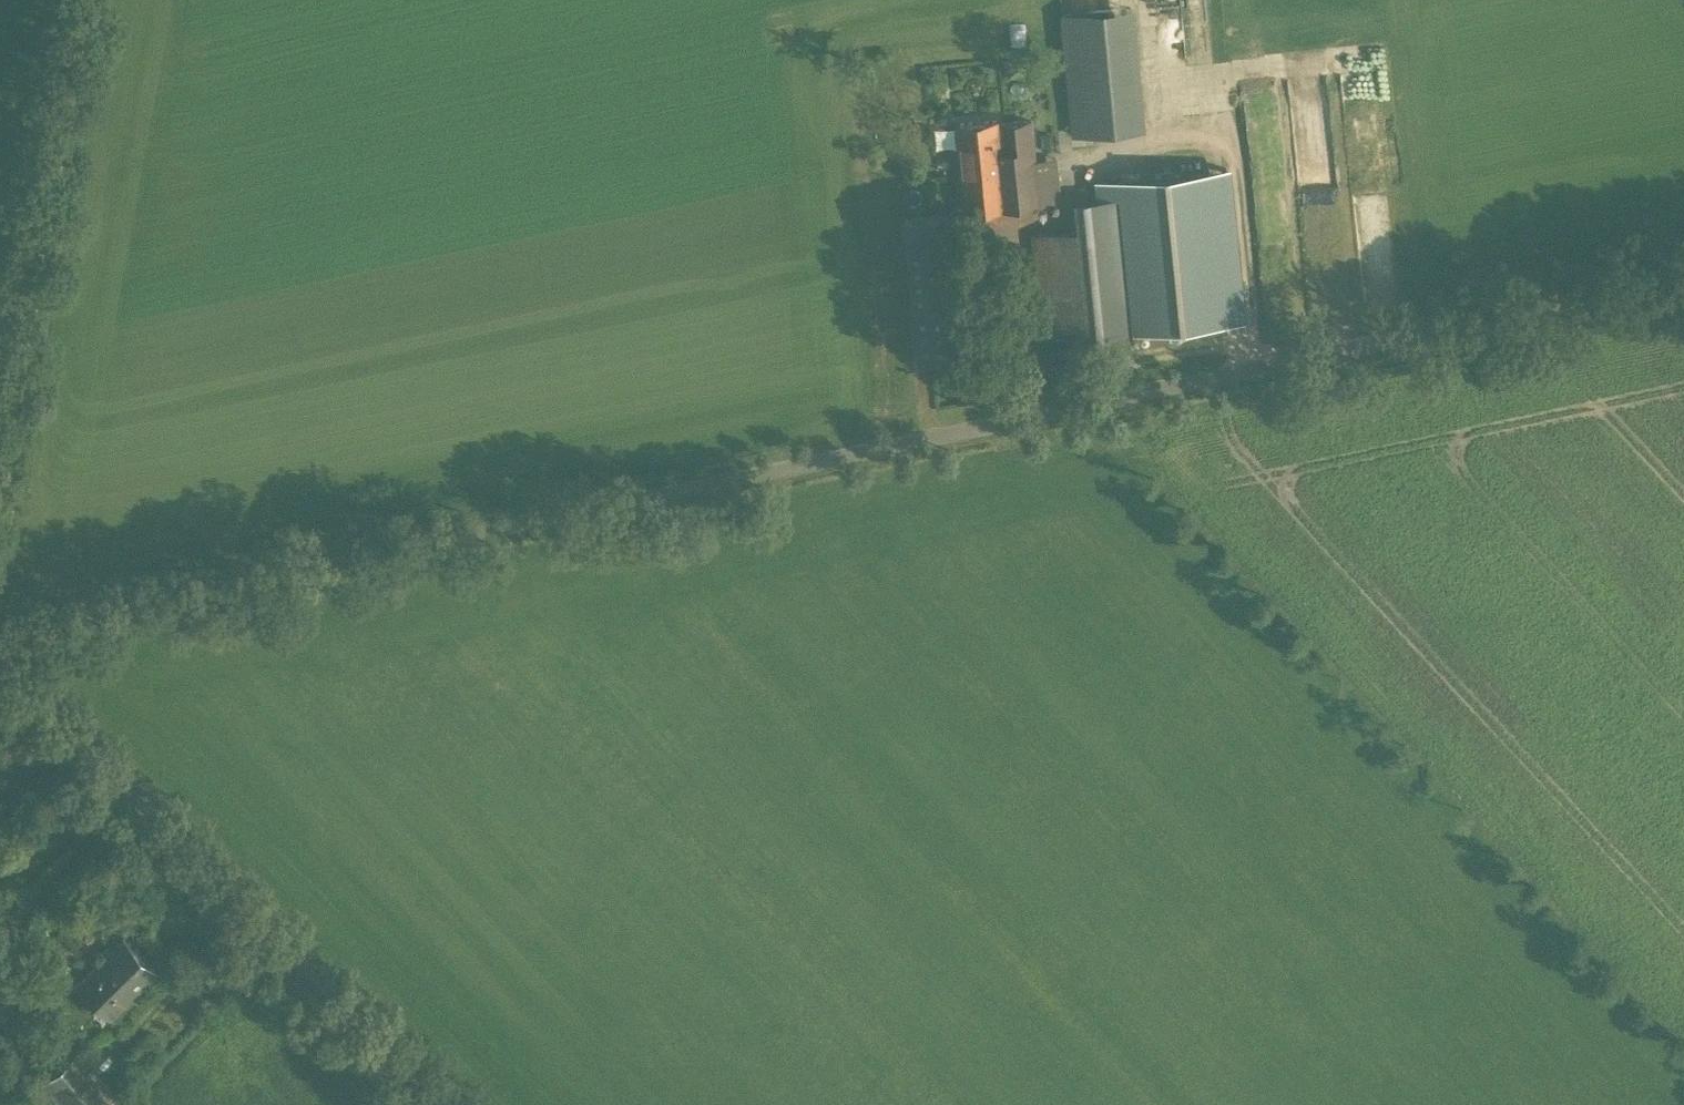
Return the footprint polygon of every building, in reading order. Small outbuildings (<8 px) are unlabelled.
[(1071,133),(1145,129),(1137,5),(1063,10),(1071,133)] [(1031,117),(1016,119),(1000,120),(956,124),(965,213),(1059,203),(1054,156),(1035,158),(1031,117)] [(1044,337),(1241,318),(1227,167),(1095,180),(1096,196),(1075,198),(1078,229),(1034,233),(1044,337)] [(111,1020),(158,973),(123,938),(76,985),(111,1020)] [(14,1013),(0,998),(0,1025),(14,1013)] [(117,1097),(79,1052),(41,1086),(58,1104),(108,1104),(117,1097)]
